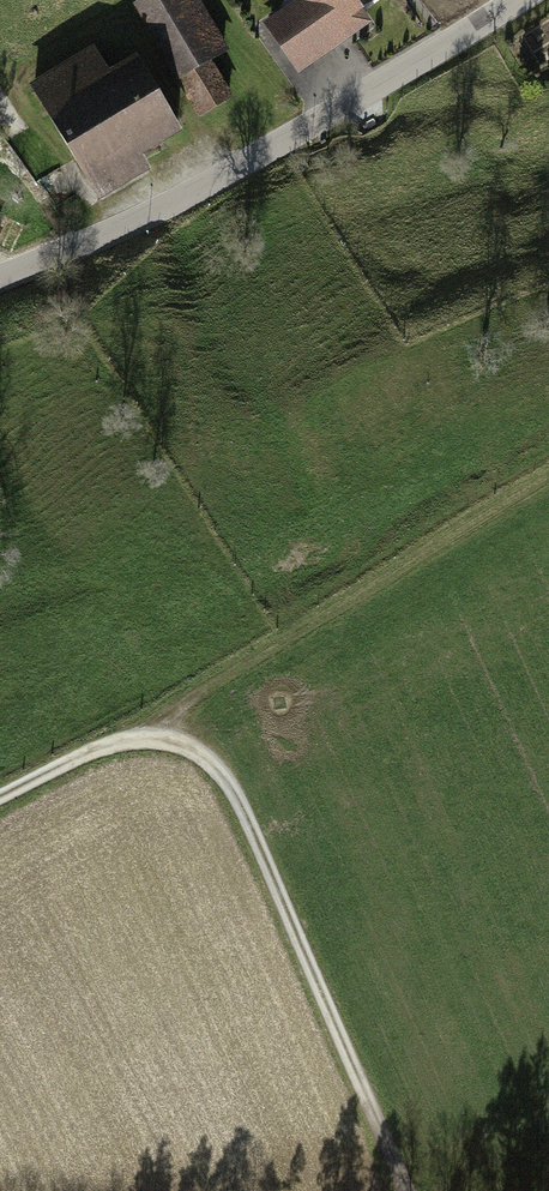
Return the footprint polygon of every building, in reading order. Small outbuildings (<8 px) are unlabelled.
[(127,8),(186,121),(226,100),(204,57),(221,48),(196,0),(142,0),(127,8)] [(254,25),(289,78),(362,30),(354,18),(381,0),(285,0),(287,3),(254,25)] [(129,159),(169,134),(121,58),(89,77),(77,59),(18,96),(91,211),(142,179),(129,159)]
